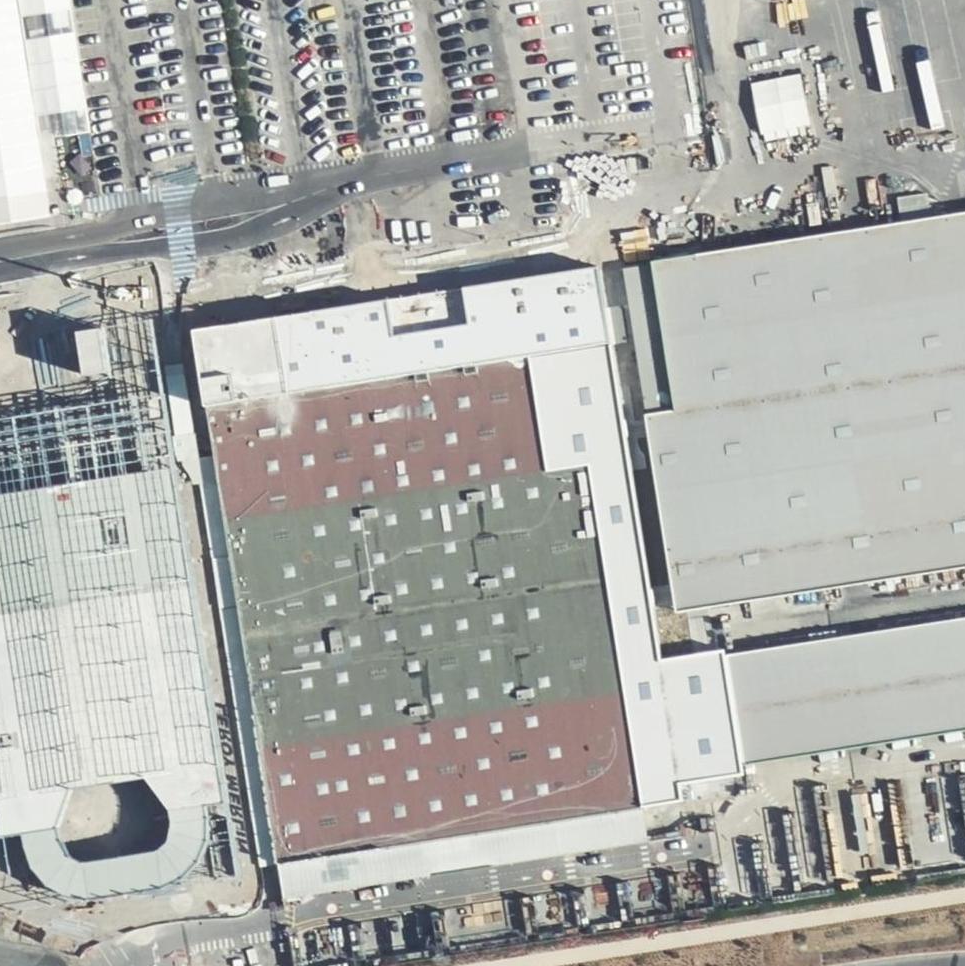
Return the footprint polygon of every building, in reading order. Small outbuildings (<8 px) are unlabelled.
[(620,265),(675,610),(964,564),(964,210),(620,265)] [(59,366),(160,358),(155,306),(54,315),(59,366)] [(599,450),(573,452),(562,400),(548,402),(540,356),(219,409),(299,897),(661,842),(680,804),(626,462),(599,450)] [(691,654),(708,765),(964,725),(964,612),(691,654)] [(943,737),(931,747),(914,748),(916,764),(893,766),(876,779),(876,781),(888,796),(872,808),(893,807),(894,817),(880,828),(889,828),(905,847),(915,846),(917,863),(945,861),(950,866),(964,865),(964,735),(943,737)]
